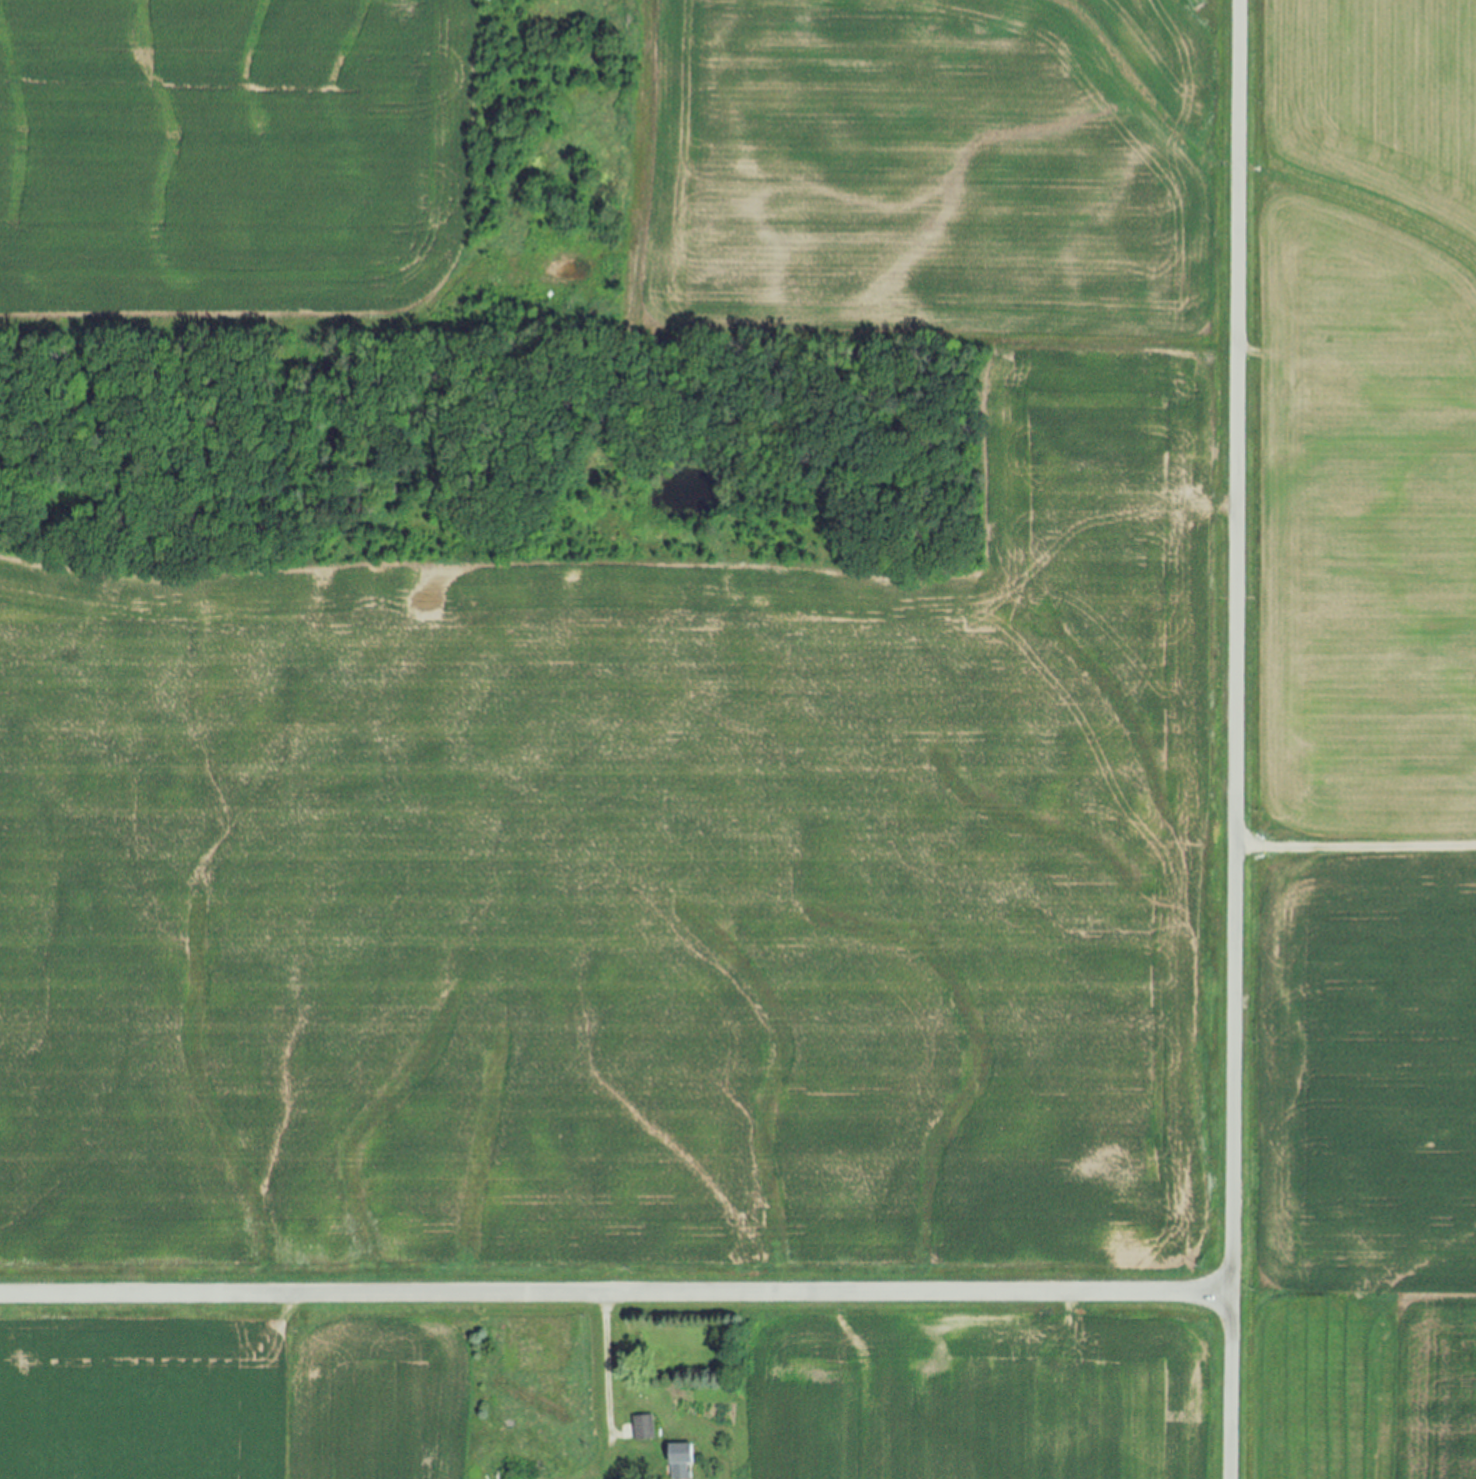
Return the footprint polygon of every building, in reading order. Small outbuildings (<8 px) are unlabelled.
[(633,1443),(632,1417),(652,1417),(653,1442),(633,1443)] [(691,1446),(692,1478),(669,1478),(668,1446),(691,1446)]
